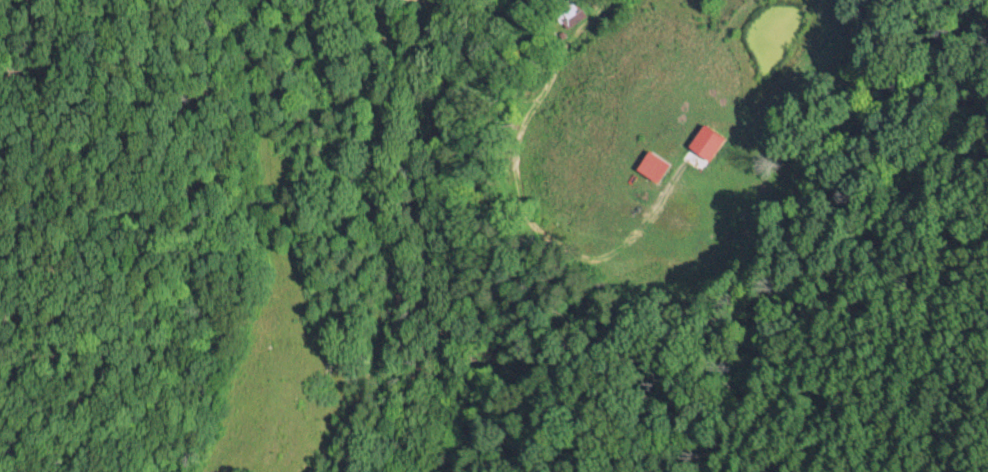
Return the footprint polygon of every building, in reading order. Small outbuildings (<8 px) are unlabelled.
[(583,11),(574,0),(565,0),(551,11),(564,27),(583,11)]
